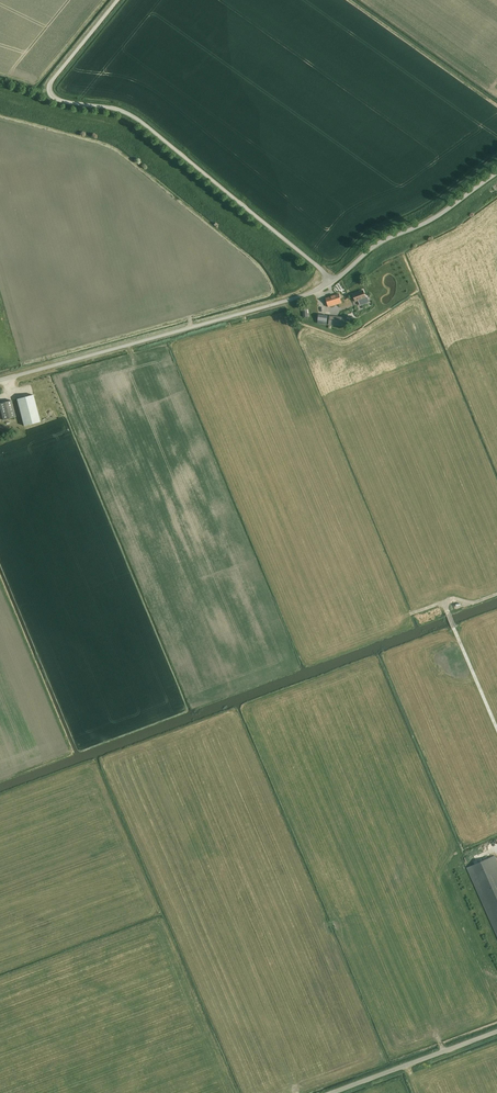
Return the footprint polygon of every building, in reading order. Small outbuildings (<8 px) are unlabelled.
[(363,290),(353,294),(356,302),(358,301),(360,305),(369,302),(367,297),(366,297),(363,290)] [(329,307),(342,303),(339,294),(335,296),(335,295),(331,297),(326,299),(329,307)] [(328,315),(318,314),(317,323),(327,324),(328,315)] [(347,318),(329,316),(328,325),(346,327),(347,318)] [(17,399),(24,426),(40,421),(33,395),(17,399)] [(3,420),(16,417),(12,400),(0,403),(0,409),(3,420)] [(490,858),(467,868),(496,936),(496,873),(490,858)]
